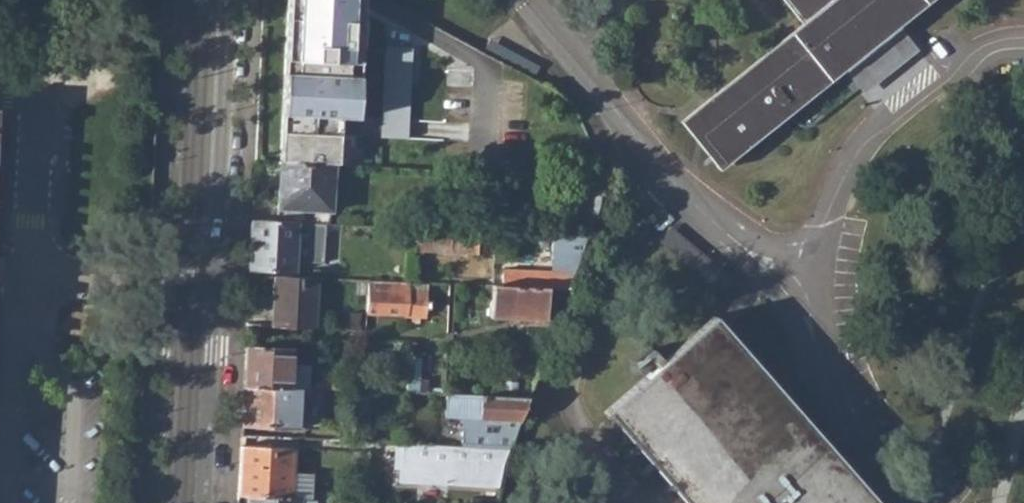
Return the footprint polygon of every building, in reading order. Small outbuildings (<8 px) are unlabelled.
[(333,162),(337,162),(339,114),(356,115),(361,6),(350,0),(286,0),(278,159),(333,162)] [(803,23),(784,38),(680,120),(717,168),(842,69),(872,45),(908,17),(929,0),(785,0),(803,23)] [(380,134),(406,135),(411,43),(384,42),(380,134)] [(296,220),(330,221),(333,162),(278,159),(277,219),(296,220)] [(560,221),(594,222),(595,214),(601,186),(601,174),(576,173),(575,199),(561,198),(560,221)] [(248,267),(294,269),(295,265),(295,249),(296,220),(277,219),(250,218),(248,267)] [(414,247),(449,249),(450,226),(415,224),(414,247)] [(512,228),(498,228),(498,239),(512,239),(512,228)] [(508,266),(507,282),(553,283),(571,282),(578,265),(592,231),(558,229),(556,267),(508,266)] [(304,265),(305,249),(295,249),(295,265),(304,265)] [(274,275),(271,324),(314,325),(316,276),(274,275)] [(403,314),(426,314),(426,306),(429,305),(430,296),(427,296),(427,287),(407,288),(407,279),(366,277),(365,308),(403,308),(403,314)] [(497,312),(551,313),(552,307),(563,308),(571,282),(553,283),(507,282),(497,281),(497,312)] [(712,320),(713,318),(710,315),(653,366),(603,409),(605,412),(608,410),(635,441),(689,502),(874,502),(712,320)] [(242,384),(301,385),(303,364),(290,363),(291,347),(244,346),(242,384)] [(408,388),(421,389),(421,353),(410,353),(408,388)] [(240,422),(299,424),(301,385),(242,384),(240,422)] [(447,412),(481,413),(482,390),(448,389),(447,412)] [(470,440),(514,441),(517,433),(532,392),(482,390),(481,413),(481,427),(470,426),(470,440)] [(367,419),(367,410),(352,410),(352,419),(367,419)] [(506,460),(514,441),(470,440),(400,438),(400,453),(398,453),(397,478),(501,483),(506,460)] [(237,493),(290,495),(292,445),(239,443),(237,493)] [(300,496),(290,495),(237,493),(236,502),(300,502),(300,496)]
